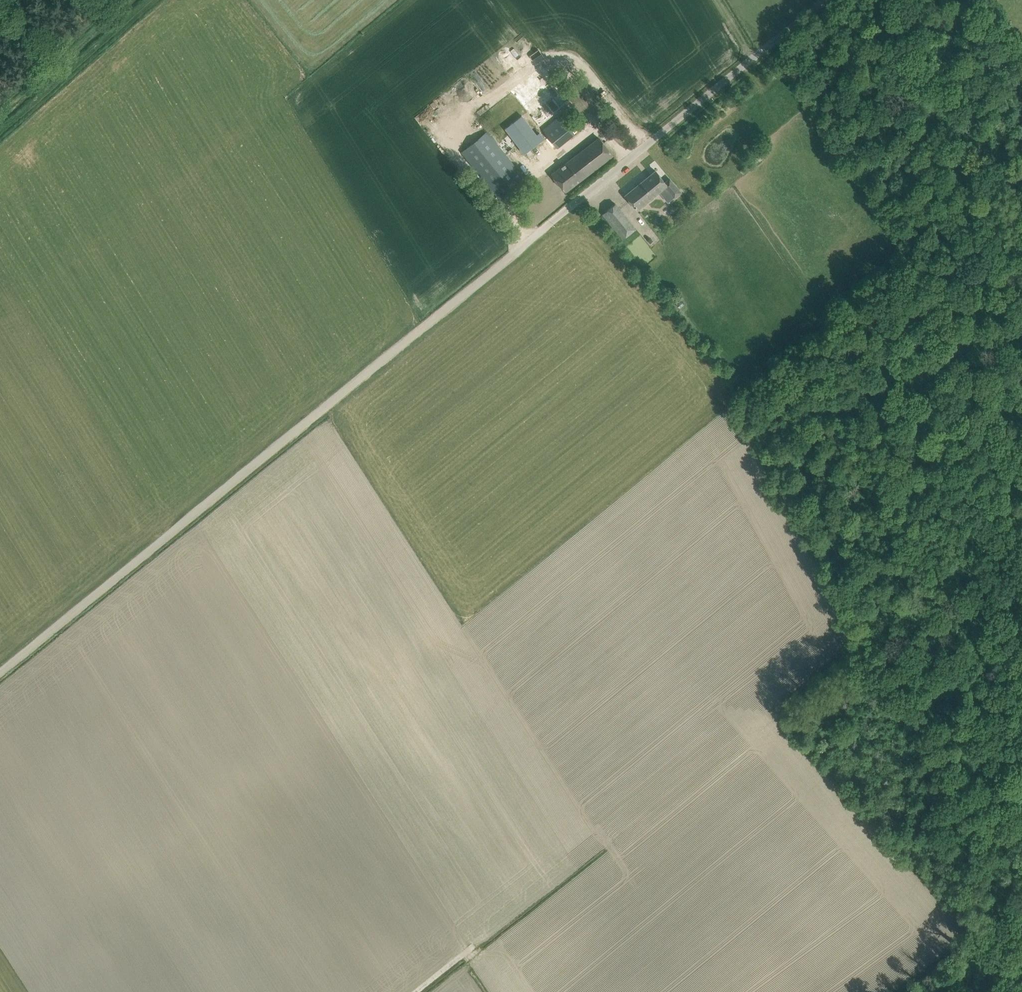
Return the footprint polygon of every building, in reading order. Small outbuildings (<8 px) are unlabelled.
[(517,114),(500,128),(522,154),(543,137),(538,131),(535,134),(517,114)] [(574,133),(561,117),(544,130),(558,147),(574,133)] [(463,153),(499,199),(525,178),(489,133),(463,153)] [(612,154),(599,138),(552,174),(565,191),(612,154)] [(680,191),(670,178),(665,182),(655,170),(625,195),(637,209),(665,186),(674,196),(680,191)] [(636,228),(620,209),(615,203),(602,214),(623,239),(636,228)]
